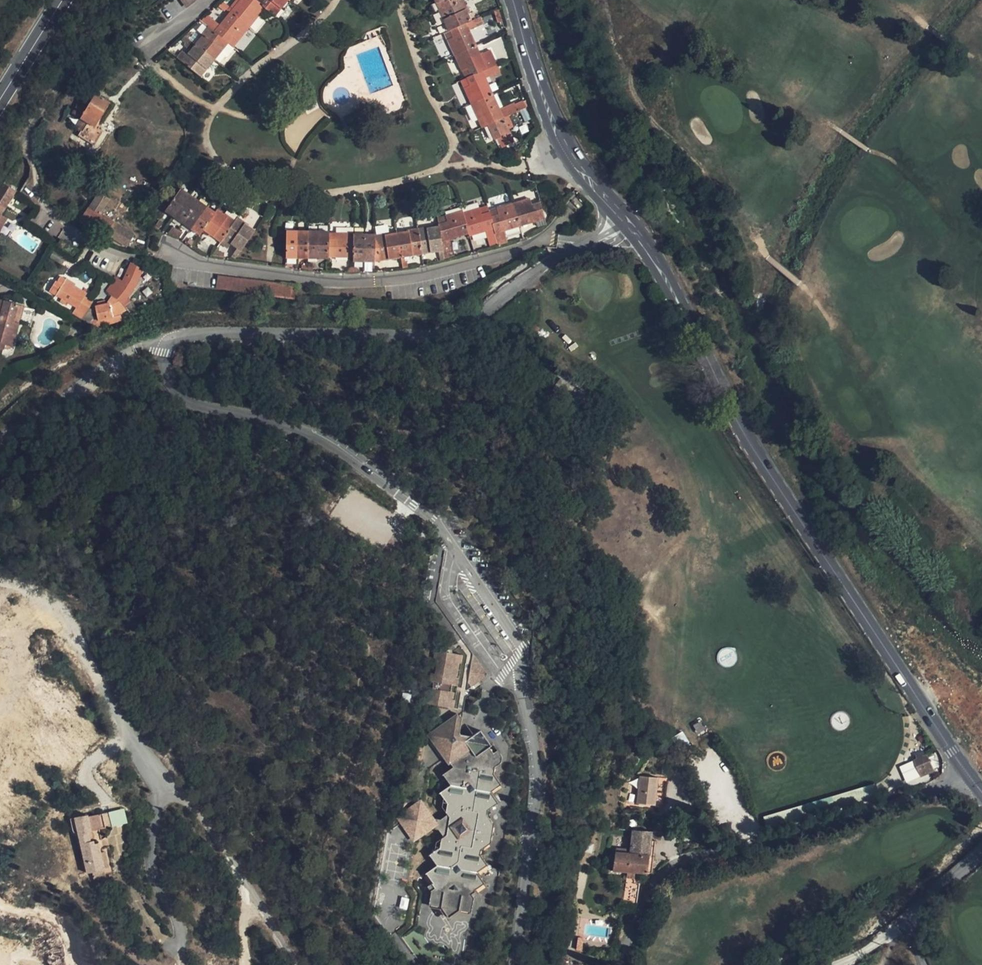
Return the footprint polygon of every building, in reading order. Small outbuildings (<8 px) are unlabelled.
[(245,24),(255,12),(261,5),(255,0),(238,0),(239,1),(229,12),(245,24)] [(261,5),(266,9),(274,16),(288,0),(255,0),(261,5)] [(462,0),(435,0),(440,11),(462,0)] [(440,11),(449,31),(467,24),(472,21),(462,0),(440,11)] [(261,5),(255,12),(260,15),(266,9),(261,5)] [(233,38),(245,24),(229,12),(219,26),(213,21),(208,28),(227,44),(233,38)] [(255,12),(245,24),(249,28),(260,15),(255,12)] [(467,24),(470,31),(484,25),(481,17),(472,21),(467,24)] [(249,28),(245,24),(233,38),(237,42),(249,28)] [(452,38),(459,55),(477,46),(470,31),(467,24),(449,31),(452,38)] [(212,62),(227,44),(208,28),(194,44),(193,45),(212,62)] [(193,45),(194,44),(189,40),(192,37),(187,32),(183,36),(193,45)] [(188,51),(193,45),(183,36),(180,39),(185,45),(184,47),(188,51)] [(454,57),(459,55),(452,38),(446,41),(454,57)] [(221,64),(234,49),(228,44),(215,59),(221,64)] [(212,62),(193,45),(188,51),(181,60),(200,76),(212,62)] [(477,46),(459,55),(467,71),(470,77),(482,72),(489,69),(485,62),(477,46)] [(467,71),(459,55),(454,57),(462,73),(467,71)] [(99,83),(106,73),(96,65),(88,76),(99,83)] [(492,77),(489,69),(482,72),(486,80),(492,77)] [(482,72),(470,77),(466,80),(469,86),(477,104),(494,96),(486,80),(482,72)] [(477,104),(469,86),(463,89),(472,106),(477,104)] [(97,128),(112,105),(87,90),(72,113),(80,120),(73,132),(94,145),(103,132),(97,128)] [(500,110),(494,96),(477,104),(483,118),(487,126),(504,118),(500,110)] [(504,118),(508,116),(525,108),(522,101),(513,105),(512,104),(500,110),(504,118)] [(477,104),(472,106),(478,120),(483,118),(477,104)] [(504,118),(487,126),(494,140),(511,133),(509,129),(513,127),(508,116),(504,118)] [(2,184),(0,187),(0,214),(0,213),(15,193),(2,184)] [(173,219),(189,196),(180,190),(164,214),(173,219)] [(97,214),(106,200),(93,193),(79,219),(125,247),(132,235),(97,214)] [(198,201),(189,196),(173,219),(182,225),(198,201)] [(530,198),(522,200),(524,207),(532,205),(530,198)] [(522,200),(513,203),(520,227),(545,220),(540,202),(532,205),(524,207),(522,200)] [(206,207),(198,201),(182,225),(190,231),(206,207)] [(513,203),(505,205),(507,212),(499,214),(491,216),(495,230),(496,234),(520,227),(513,203)] [(507,212),(505,205),(497,207),(499,214),(507,212)] [(215,213),(206,207),(190,231),(199,237),(203,231),(215,213)] [(465,219),(481,214),(479,208),(464,212),(465,219)] [(217,210),(215,213),(203,231),(221,243),(223,240),(235,221),(217,210)] [(442,242),(470,235),(465,219),(464,212),(463,211),(453,213),(455,220),(445,222),(439,223),(439,225),(442,242)] [(495,230),(491,216),(490,212),(481,214),(465,219),(470,235),(470,237),(495,230)] [(455,220),(453,213),(444,215),(445,222),(455,220)] [(237,219),(235,221),(223,240),(241,251),(255,231),(237,219)] [(444,260),(442,242),(439,225),(418,229),(423,255),(423,257),(429,256),(429,254),(438,252),(439,258),(427,261),(428,264),(444,260)] [(174,237),(178,231),(173,227),(168,234),(174,237)] [(414,258),(423,255),(418,229),(396,232),(400,258),(405,257),(413,255),(414,258)] [(296,259),(297,231),(287,231),(286,258),(296,259)] [(308,259),(309,231),(297,231),(296,259),(308,259)] [(319,259),(319,232),(309,231),(308,259),(319,259)] [(328,259),(329,239),(329,232),(319,232),(319,259),(328,259)] [(400,258),(396,232),(375,235),(376,262),(400,258)] [(353,260),(353,234),(344,233),(344,240),(337,240),(329,239),(328,259),(328,273),(343,273),(343,269),(337,269),(337,259),(353,260)] [(365,263),(364,234),(353,234),(353,260),(354,264),(365,263)] [(376,262),(375,235),(364,234),(365,263),(376,262)] [(72,256),(76,250),(61,241),(57,248),(72,256)] [(219,250),(216,249),(210,258),(223,260),(224,253),(219,253),(219,250)] [(124,306),(125,304),(135,291),(145,270),(130,262),(121,280),(116,277),(114,280),(105,292),(111,296),(124,306)] [(217,276),(215,290),(293,299),(295,284),(217,276)] [(93,302),(91,301),(84,297),(75,291),(77,288),(78,286),(66,279),(55,296),(61,300),(59,304),(66,308),(67,305),(75,309),(73,314),(83,320),(93,302)] [(75,291),(84,297),(86,294),(77,288),(75,291)] [(112,320),(127,310),(124,306),(111,296),(108,303),(112,320)] [(25,308),(0,301),(0,350),(5,351),(7,346),(13,347),(19,325),(21,325),(25,308)] [(130,315),(130,316),(137,311),(132,301),(125,304),(124,306),(127,310),(130,315)] [(112,320),(108,303),(95,306),(98,323),(112,320)] [(550,468),(554,462),(550,458),(544,464),(550,468)] [(735,650),(720,648),(718,664),(733,666),(735,650)] [(446,651),(442,650),(432,704),(450,707),(453,692),(446,691),(447,684),(454,685),(460,654),(455,653),(455,652),(455,651),(455,650),(454,650),(454,649),(453,649),(452,649),(451,649),(450,650),(449,650),(449,651),(449,652),(446,651)] [(453,692),(450,707),(456,709),(457,700),(454,700),(455,692),(459,693),(461,678),(459,678),(461,663),(464,664),(466,655),(460,654),(454,685),(447,684),(446,691),(453,692)] [(473,657),(469,687),(470,689),(487,677),(475,656),(473,657)] [(462,715),(432,734),(454,767),(443,775),(451,785),(439,793),(447,803),(446,812),(447,815),(450,818),(454,818),(451,835),(446,834),(443,836),(441,838),(439,847),(428,855),(435,866),(424,873),(431,882),(430,883),(431,885),(433,883),(447,886),(451,893),(457,888),(470,891),(472,893),(474,892),(473,891),(483,885),(476,874),(487,867),(479,856),(480,851),(479,849),(486,843),(490,825),(485,818),(487,816),(488,811),(499,805),(492,793),(503,787),(497,774),(499,767),(496,763),(497,757),(493,750),(495,749),(485,733),(476,739),(463,735),(462,733),(465,719),(462,715)] [(496,763),(499,767),(503,764),(505,758),(502,754),(497,757),(496,763)] [(898,765),(905,783),(934,772),(927,754),(898,765)] [(653,806),(656,780),(637,777),(635,804),(653,806)] [(450,818),(447,815),(440,820),(435,819),(421,799),(396,815),(413,841),(432,828),(439,829),(443,836),(446,834),(451,835),(454,818),(450,818)] [(94,869),(104,867),(101,850),(99,841),(95,842),(92,831),(113,826),(110,812),(90,817),(88,812),(71,816),(76,835),(80,834),(89,870),(94,869)] [(494,826),(487,816),(485,818),(490,825),(486,843),(479,849),(480,851),(491,844),(494,826)] [(645,877),(650,834),(630,832),(627,853),(615,852),(613,873),(645,877)] [(101,850),(104,867),(111,865),(107,848),(101,850)] [(105,873),(104,867),(94,869),(96,876),(105,873)] [(634,914),(636,910),(638,884),(624,882),(621,912),(634,914)] [(431,885),(430,883),(425,886),(428,890),(426,905),(438,908),(445,918),(456,911),(468,914),(472,899),(477,896),(474,892),(472,893),(470,891),(457,888),(451,893),(447,886),(433,883),(431,885)]
